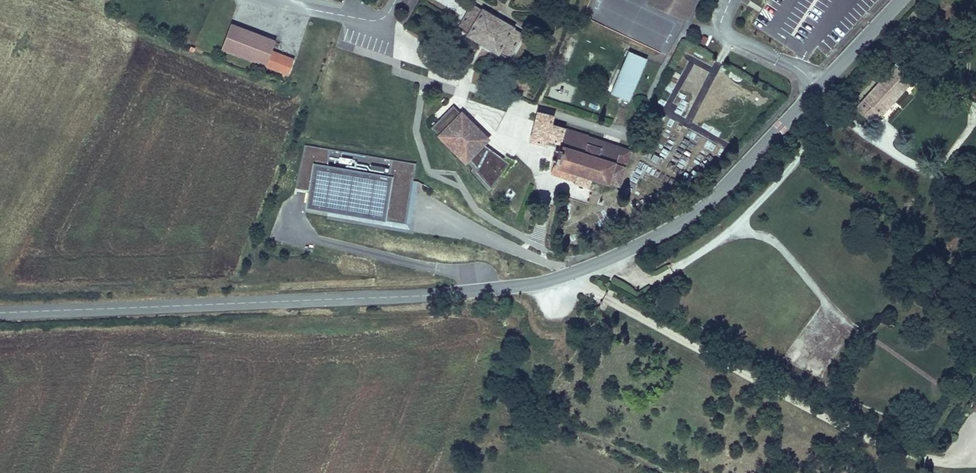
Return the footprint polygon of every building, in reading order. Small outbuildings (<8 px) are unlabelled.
[(676,9),(680,0),(648,0),(666,9),(668,4),(676,9)] [(686,13),(692,0),(680,0),(676,9),(686,13)] [(508,63),(523,36),(472,6),(458,32),(508,63)] [(265,65),(272,50),(276,40),(232,22),(221,48),(265,65)] [(292,58),(272,50),(265,65),(286,73),(292,58)] [(628,100),(646,57),(628,50),(610,93),(628,100)] [(855,109),(875,126),(915,77),(896,61),(855,109)] [(477,85),(484,76),(476,71),(470,81),(477,85)] [(473,154),(481,146),(486,140),(452,108),(441,120),(446,126),(437,135),(463,162),(464,160),(477,174),(480,170),(477,168),(482,162),(473,154)] [(535,114),(534,122),(533,129),(531,140),(544,143),(544,140),(562,145),(566,131),(550,127),(552,118),(535,114)] [(566,131),(562,145),(553,174),(562,177),(575,181),(574,185),(590,189),(592,182),(609,187),(610,182),(623,185),(632,149),(566,131)] [(405,222),(415,162),(303,143),(296,185),(310,188),(307,206),(405,222)] [(510,166),(481,146),(473,154),(482,162),(477,168),(480,170),(477,174),(488,188),(510,166)] [(908,196),(903,209),(918,214),(923,201),(908,196)]
